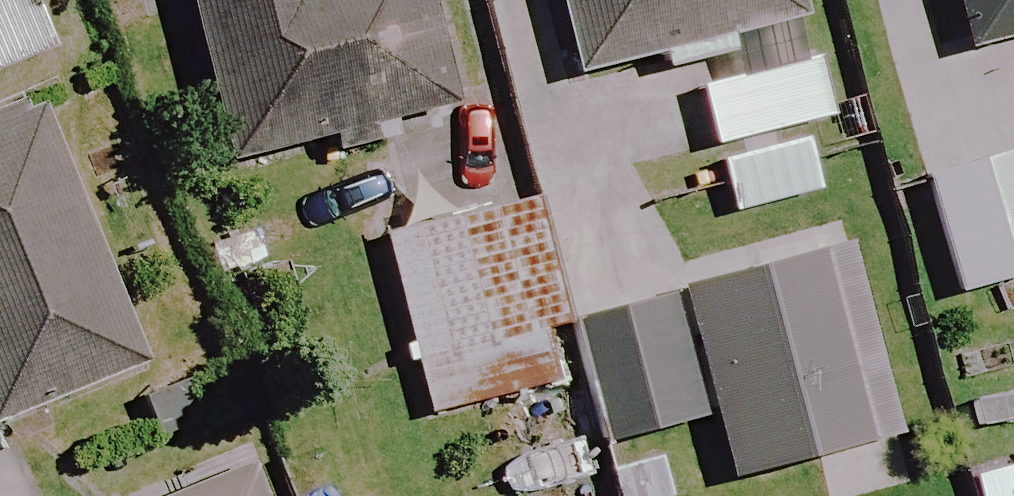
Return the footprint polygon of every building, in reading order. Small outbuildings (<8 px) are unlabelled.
[(24,0),(0,0),(0,72),(46,53),(24,0)] [(218,168),(435,115),(407,0),(177,0),(218,168)] [(561,79),(642,62),(644,75),(729,57),(726,44),(786,31),(779,0),(544,0),(561,79)] [(955,56),(1013,40),(1013,0),(940,0),(955,56)] [(800,133),(827,127),(812,58),(683,85),(698,155),(705,153),(800,133)] [(27,107),(0,118),(0,422),(132,369),(27,107)] [(800,133),(705,153),(719,220),(814,200),(800,133)] [(915,180),(950,300),(1013,281),(1013,151),(915,180)] [(541,307),(515,208),(375,244),(421,425),(547,393),(526,311),(541,307)] [(877,441),(828,249),(676,288),(725,480),(877,441)] [(598,495),(667,495),(654,436),(690,429),(663,301),(562,322),(598,495)] [(234,460),(153,495),(250,495),(234,460)]
